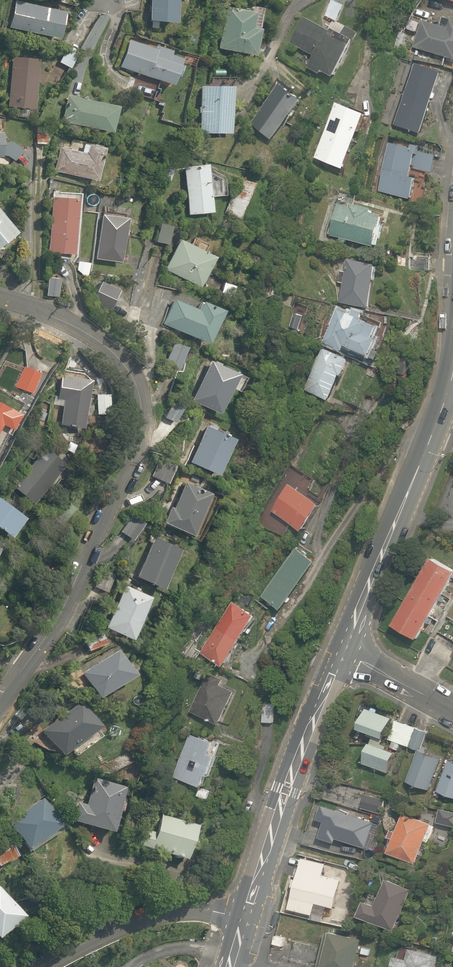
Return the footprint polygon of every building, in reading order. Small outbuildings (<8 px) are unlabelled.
[(9,27),(56,37),(62,10),(14,0),(9,27)] [(146,19),(172,22),(174,0),(148,0),(146,19)] [(334,20),(337,21),(345,5),(334,0),(332,0),(325,15),(334,20)] [(246,9),(225,6),(216,48),(251,54),(256,27),(255,27),(259,7),(249,5),(248,8),(246,8),(246,9)] [(78,25),(87,12),(79,7),(71,19),(78,25)] [(329,29),(305,16),(291,43),(314,55),(308,67),(320,74),(322,70),(334,76),(351,44),(350,43),(352,39),(355,40),(359,32),(337,21),(334,20),(329,29)] [(444,16),(443,21),(435,23),(423,19),(414,47),(452,59),(452,19),(444,16)] [(127,39),(118,67),(170,84),(172,74),(175,75),(178,64),(176,63),(178,57),(167,53),(168,49),(154,45),(152,47),(127,39)] [(68,67),(76,53),(65,48),(57,61),(68,67)] [(28,108),(33,108),(37,58),(11,56),(7,106),(17,107),(17,116),(27,117),(28,108)] [(395,125),(422,133),(443,72),(416,62),(395,125)] [(302,99),(282,83),(252,124),(272,140),(302,99)] [(229,85),(199,85),(199,133),(230,133),(229,85)] [(109,131),(115,104),(66,94),(60,121),(109,131)] [(316,158),(344,168),(365,113),(337,102),(316,158)] [(34,143),(44,143),(44,126),(34,126),(34,143)] [(6,155),(13,161),(23,150),(11,141),(0,141),(0,155),(6,155)] [(95,179),(102,146),(87,143),(85,152),(59,147),(53,170),(95,179)] [(431,172),(435,155),(417,151),(418,146),(411,144),(410,147),(390,143),(383,169),(384,170),(380,191),(410,199),(415,177),(410,176),(412,167),(431,172)] [(206,163),(182,166),(188,214),(212,211),(206,163)] [(252,182),(236,177),(224,213),(239,218),(252,182)] [(47,253),(73,253),(75,197),(50,196),(47,253)] [(373,208),(340,200),(333,225),(332,225),(329,234),(331,234),(331,235),(340,238),(340,241),(346,243),(346,239),(376,246),(383,214),(372,212),(373,208)] [(14,230),(0,213),(0,243),(14,230)] [(125,216),(100,213),(95,259),(120,262),(125,216)] [(166,244),(171,225),(159,223),(155,241),(166,244)] [(215,256),(178,238),(163,268),(200,287),(215,256)] [(344,283),(340,302),(369,308),(377,263),(348,258),(346,271),(341,271),(339,282),(344,283)] [(57,277),(46,276),(45,295),(56,296),(57,277)] [(110,310),(118,289),(99,280),(91,301),(110,310)] [(277,295),(273,284),(262,288),(266,299),(277,295)] [(171,298),(161,323),(204,342),(218,308),(197,299),(194,307),(171,298)] [(347,312),(338,308),(324,342),(336,347),(336,348),(341,350),(341,349),(343,349),(345,345),(369,355),(376,338),(372,336),(376,325),(368,322),(369,321),(361,318),(363,312),(354,308),(353,310),(349,308),(347,312)] [(178,366),(185,346),(172,341),(165,362),(178,366)] [(342,375),(349,359),(325,348),(321,358),(320,357),(305,389),(329,399),(340,374),(342,375)] [(212,361),(208,360),(191,400),(217,412),(235,372),(218,364),(218,362),(213,360),(212,361)] [(46,374),(23,366),(16,387),(33,393),(36,383),(40,384),(46,374)] [(58,424),(82,427),(90,379),(59,374),(54,404),(61,405),(58,424)] [(109,413),(108,393),(96,394),(97,414),(109,413)] [(173,421),(181,403),(171,399),(164,417),(173,421)] [(360,399),(355,408),(368,414),(372,406),(360,399)] [(1,424),(10,429),(19,412),(0,402),(0,426),(1,424)] [(40,419),(44,410),(37,407),(33,417),(40,419)] [(209,427),(205,425),(189,461),(215,473),(232,437),(215,429),(216,426),(210,423),(209,427)] [(30,502),(64,463),(45,446),(11,485),(30,502)] [(151,475),(164,482),(171,466),(158,460),(151,475)] [(187,532),(207,491),(183,481),(171,506),(169,505),(161,521),(187,532)] [(289,484),(272,511),(303,530),(320,503),(289,484)] [(21,515),(0,499),(0,529),(7,534),(21,515)] [(130,538),(143,521),(132,513),(120,531),(130,538)] [(159,586),(178,547),(153,536),(134,575),(159,586)] [(281,609),(315,560),(297,548),(262,596),(281,609)] [(432,557),(393,624),(417,639),(452,577),(452,569),(432,557)] [(93,586),(103,590),(110,574),(107,571),(99,574),(98,574),(93,586)] [(129,637),(148,595),(124,584),(104,626),(129,637)] [(224,666),(255,615),(233,601),(201,652),(224,666)] [(85,644),(91,655),(112,645),(106,634),(85,644)] [(96,698),(133,676),(117,650),(81,673),(96,698)] [(219,723),(234,691),(221,685),(224,679),(209,672),(191,711),(219,723)] [(59,756),(98,727),(80,701),(40,731),(59,756)] [(389,772),(397,751),(386,747),(387,745),(382,743),(392,717),(366,707),(359,727),(369,731),(368,734),(373,736),(363,762),(389,772)] [(401,743),(409,746),(416,727),(397,720),(390,739),(393,740),(390,747),(399,750),(401,743)] [(409,746),(418,749),(420,750),(422,746),(427,731),(416,727),(409,746)] [(208,775),(220,743),(190,733),(175,777),(201,786),(206,774),(208,775)] [(420,750),(418,749),(407,780),(430,789),(441,757),(433,754),(433,753),(426,750),(427,748),(422,746),(420,750)] [(106,762),(112,774),(135,763),(129,751),(106,762)] [(452,796),(452,760),(450,759),(437,790),(452,796)] [(119,802),(125,787),(94,777),(85,805),(77,802),(71,820),(109,832),(117,811),(119,811),(121,803),(119,802)] [(386,800),(365,793),(361,807),(381,814),(386,800)] [(25,848),(58,824),(39,798),(6,822),(25,848)] [(375,821),(323,804),(317,818),(325,821),(319,836),(335,842),(337,837),(366,848),(375,821)] [(441,807),(437,821),(452,825),(452,810),(441,807)] [(432,833),(428,832),(432,823),(405,812),(397,830),(393,828),(390,835),(394,837),(388,851),(415,863),(425,839),(429,841),(432,833)] [(184,860),(194,826),(160,815),(154,833),(144,830),(139,844),(184,860)] [(15,856),(6,838),(0,841),(0,865),(15,856)] [(326,863),(302,857),(296,879),(293,878),(291,886),(294,886),(289,907),(313,914),(313,913),(325,916),(328,905),(334,907),(342,878),(323,874),(326,863)] [(365,899),(358,914),(394,930),(412,889),(387,878),(375,903),(365,899)] [(22,916),(0,889),(0,934),(22,916)] [(322,966),(355,966),(363,938),(331,930),(331,932),(326,931),(318,965),(322,966)] [(396,954),(392,966),(435,966),(438,955),(410,947),(407,957),(396,954)]
